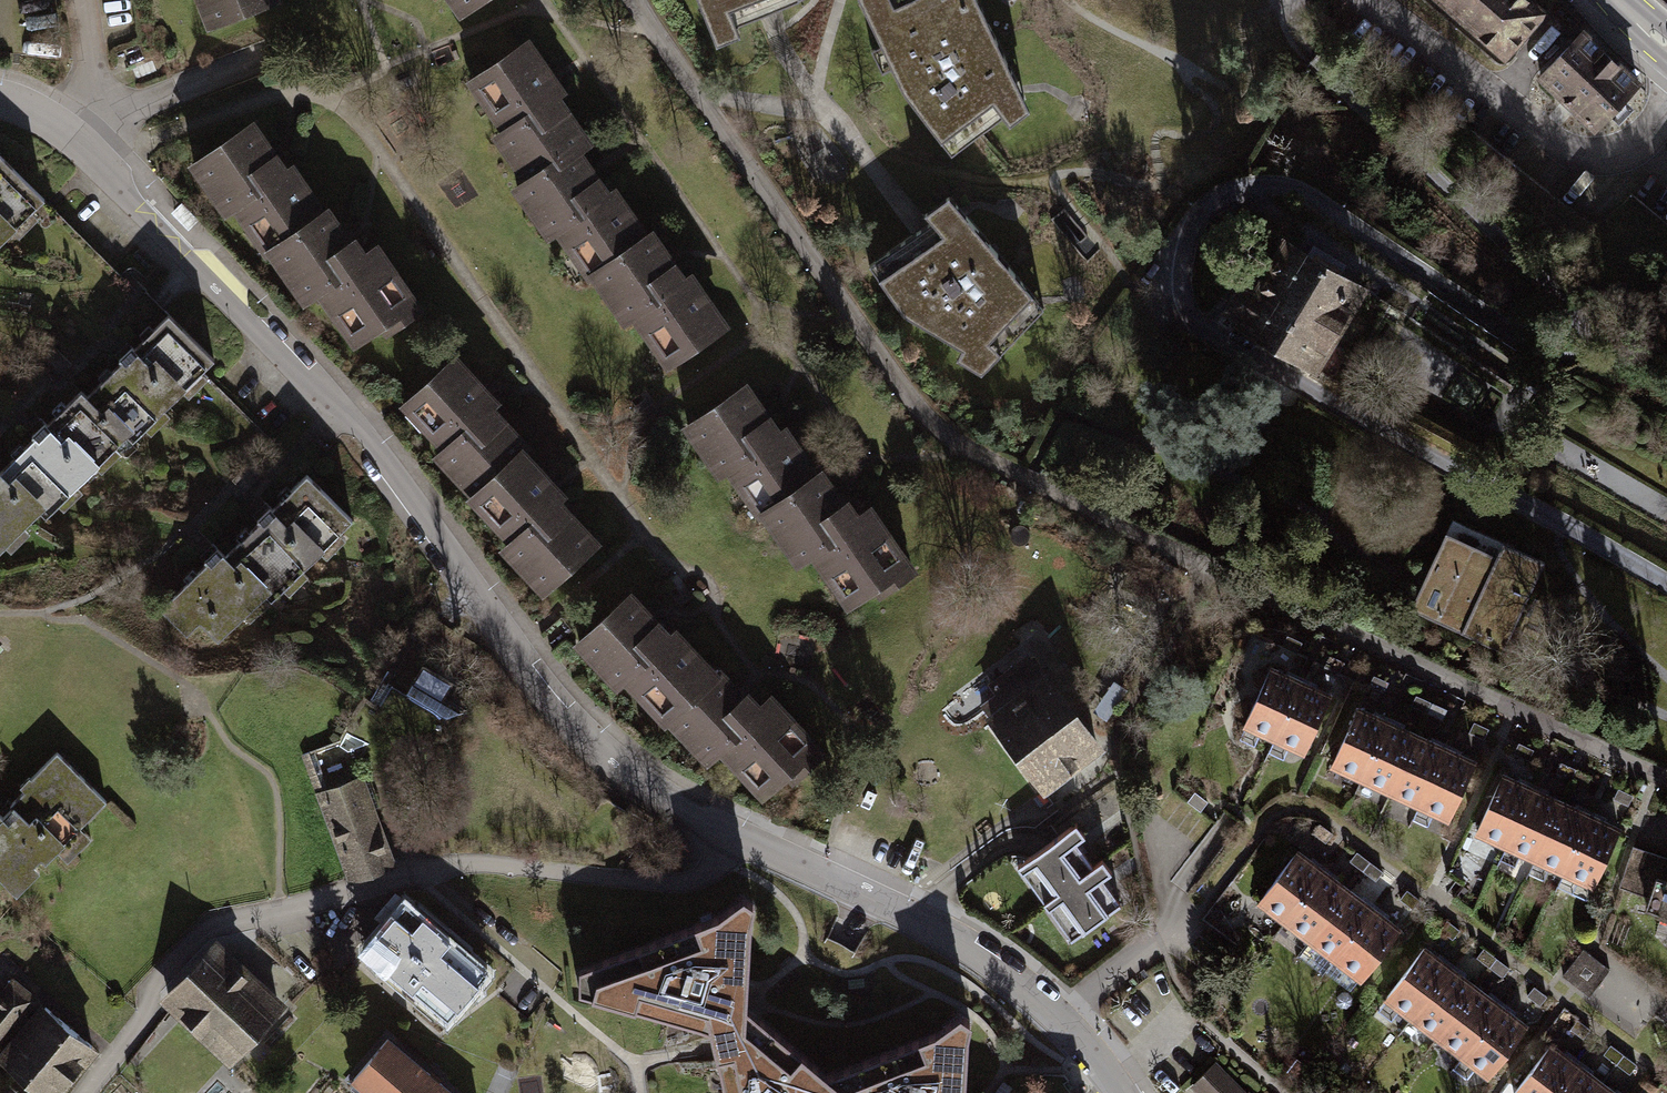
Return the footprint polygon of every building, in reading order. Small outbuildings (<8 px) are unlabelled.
[(206,38),(282,6),(280,0),(190,0),(206,38)] [(461,17),(484,0),(449,0),(461,17)] [(717,44),(738,36),(727,10),(755,0),(701,0),(717,44)] [(905,99),(954,162),(1025,110),(975,0),(859,0),(905,99)] [(1554,16),(1535,0),(1430,0),(1509,67),(1554,16)] [(1596,142),(1645,89),(1583,33),(1534,86),(1596,142)] [(660,371),(723,321),(675,262),(654,236),(642,246),(597,190),(584,173),(599,161),(559,111),(570,102),(537,61),(517,36),(453,87),(492,134),(482,142),(514,182),(496,196),(576,295),(590,284),(660,371)] [(255,106),(179,151),(219,219),(234,210),(263,258),(275,251),(302,297),(320,286),(352,341),(420,301),(378,230),(364,239),(335,190),(324,196),(297,150),(285,156),(255,106)] [(0,139),(0,229),(45,187),(0,139)] [(932,226),(871,270),(908,320),(967,347),(958,364),(985,381),(1044,317),(948,202),(921,216),(932,226)] [(1366,282),(1280,232),(1248,287),(1234,279),(1214,313),(1314,371),(1366,282)] [(0,474),(0,564),(213,377),(168,327),(0,474)] [(554,445),(466,351),(401,411),(443,456),(430,468),(505,547),(496,555),(542,605),(608,544),(533,464),(554,445)] [(848,611),(908,572),(858,495),(838,507),(826,488),(787,427),(781,431),(759,397),(747,378),(666,430),(705,491),(719,481),(743,517),(758,507),(795,564),(811,553),(848,611)] [(355,535),(310,492),(242,562),(224,545),(157,615),(196,653),(209,639),(224,653),(278,596),(288,605),(355,535)] [(1542,562),(1450,519),(1407,611),(1500,653),(1542,562)] [(658,623),(632,595),(575,646),(616,691),(629,680),(701,760),(715,748),(764,802),(819,753),(758,686),(749,694),(720,661),(714,667),(667,615),(658,623)] [(451,685),(423,669),(408,698),(391,689),(380,710),(433,738),(442,722),(468,712),(444,699),(451,685)] [(1306,759),(1334,698),(1273,670),(1245,731),(1306,759)] [(1051,678),(984,726),(1047,813),(1114,765),(1051,678)] [(1480,766),(1362,712),(1335,770),(1454,823),(1480,766)] [(20,899),(113,807),(69,764),(8,824),(0,816),(0,879),(20,899)] [(1623,824),(1503,774),(1476,838),(1596,888),(1623,824)] [(363,775),(314,792),(347,884),(395,867),(363,775)] [(1078,832),(1020,869),(1069,946),(1125,910),(1107,882),(1115,877),(1108,865),(1092,876),(1076,852),(1086,845),(1078,832)] [(1369,985),(1410,928),(1302,852),(1262,908),(1369,985)] [(574,962),(578,991),(691,1028),(715,1081),(718,1092),(966,1092),(973,1037),(949,1019),(931,1038),(819,1081),(747,1010),(751,907),(737,897),(715,918),(574,962)] [(488,977),(403,905),(362,953),(447,1025),(488,977)] [(215,941),(159,1001),(230,1067),(286,1007),(215,941)] [(1534,1024),(1424,948),(1383,1008),(1493,1084),(1534,1024)] [(41,1000),(14,977),(0,994),(0,1050),(41,1000)] [(39,1092),(68,1092),(101,1053),(42,1005),(0,1056),(0,1062),(39,1092)] [(350,1085),(360,1092),(456,1092),(389,1038),(350,1085)] [(1555,1047),(1518,1092),(1613,1092),(1555,1047)] [(1220,1058),(1197,1082),(1209,1092),(1257,1092),(1220,1058)] [(0,1072),(0,1092),(25,1092),(0,1072)]
